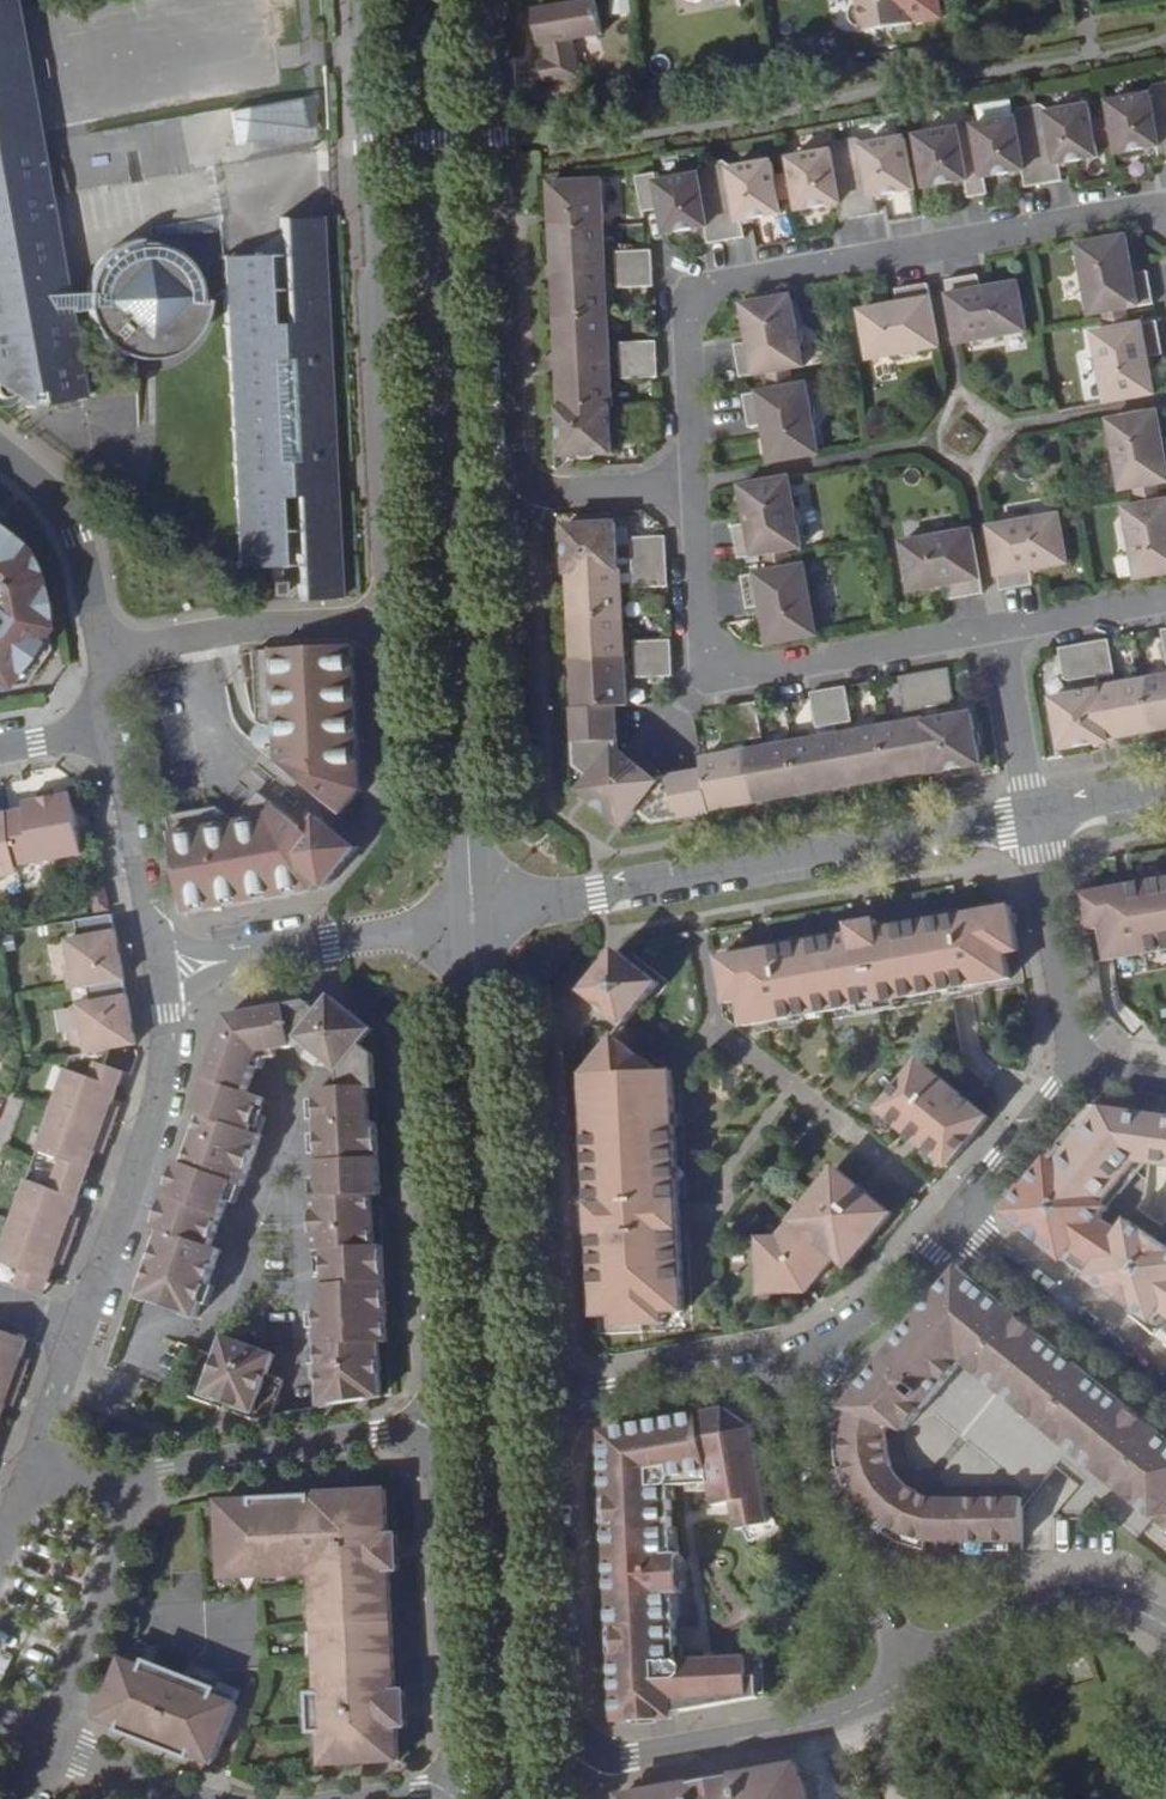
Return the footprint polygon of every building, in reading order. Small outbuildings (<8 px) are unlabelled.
[(38,141),(16,0),(0,0),(0,147),(38,141)] [(533,10),(535,20),(540,19),(543,32),(537,33),(540,44),(544,43),(547,60),(540,61),(544,82),(581,74),(574,37),(602,32),(595,0),(589,0),(533,10)] [(851,1),(850,4),(849,5),(849,7),(852,18),(853,21),(855,23),(857,24),(859,25),(860,25),(862,31),(915,22),(911,0),(853,0),(851,1)] [(1160,158),(1161,164),(1165,163),(1165,84),(1154,85),(1148,97),(1108,105),(1111,119),(1115,145),(1117,157),(1144,152),(1153,151),(1158,149),(1160,158)] [(298,100),(225,113),(232,154),(305,141),(298,100)] [(1033,107),(1047,184),(1065,181),(1064,176),(1062,166),(1067,166),(1076,164),(1101,160),(1099,147),(1094,122),(1091,107),(1052,114),(1042,106),(1033,107)] [(1025,174),(1027,182),(1028,188),(1047,184),(1033,107),(1020,109),(1014,120),(977,127),(986,180),(1013,175),(1020,175),(1025,174)] [(966,184),(968,193),(969,197),(989,194),(986,180),(977,127),(975,117),(962,119),(958,131),(918,138),(927,191),(953,187),(961,185),(966,184)] [(1104,120),(1109,145),(1115,145),(1111,119),(1104,120)] [(1099,147),(1109,145),(1104,120),(1094,122),(1099,147)] [(112,176),(158,178),(159,164),(129,162),(131,136),(114,135),(112,176)] [(847,140),(860,217),(878,214),(877,208),(876,200),(879,200),(890,198),(916,193),(906,139),(866,147),(857,138),(847,140)] [(839,206),(841,215),(842,220),(860,217),(847,140),(834,142),(830,154),(790,160),(792,174),(797,199),(799,213),(824,209),(833,207),(839,206)] [(83,279),(62,281),(38,141),(0,147),(0,365),(75,350),(66,299),(84,296),(83,279)] [(714,164),(727,242),(744,238),(744,233),(742,224),(747,223),(756,222),(782,217),(779,202),(775,177),(772,163),(731,170),(723,162),(714,164)] [(658,184),(662,209),(667,238),(689,234),(700,232),(705,230),(707,240),(707,244),(727,242),(714,164),(701,165),(696,177),(658,184)] [(784,175),(789,201),(797,199),(792,174),(784,175)] [(638,179),(644,213),(662,209),(658,184),(656,175),(638,179)] [(779,202),(789,201),(784,175),(775,177),(779,202)] [(553,229),(606,227),(605,215),(610,211),(609,197),(604,193),(604,182),(551,183),(553,214),(553,225),(553,229)] [(962,192),(961,185),(953,187),(954,193),(962,192)] [(219,322),(321,302),(316,206),(279,208),(281,250),(227,252),(230,312),(218,312),(219,322)] [(834,213),(833,207),(824,209),(825,215),(834,213)] [(83,279),(84,296),(86,307),(91,317),(94,323),(99,328),(105,333),(112,337),(120,341),(182,329),(186,327),(191,319),(195,311),(198,302),(200,297),(200,290),(195,289),(195,281),(194,272),(188,260),(183,252),(179,248),(173,243),(171,241),(164,238),(158,236),(151,234),(146,232),(142,233),(133,232),(131,225),(119,230),(112,234),(106,239),(101,242),(96,247),(93,252),(90,257),(87,266),(83,279)] [(608,271),(606,227),(553,229),(555,259),(555,270),(555,274),(608,271)] [(1129,310),(1155,305),(1149,272),(1144,273),(1145,274),(1135,276),(1134,270),(1131,257),(1128,237),(1078,246),(1083,276),(1080,281),(1082,293),(1087,296),(1091,318),(1103,316),(1129,310)] [(619,253),(620,271),(653,269),(651,251),(647,251),(619,253)] [(230,312),(227,252),(216,252),(218,312),(230,312)] [(1131,257),(1134,270),(1142,269),(1139,255),(1131,257)] [(621,289),(649,287),(654,287),(653,269),(620,271),(621,289)] [(557,320),(611,316),(608,271),(555,274),(555,277),(556,288),(557,320)] [(982,291),(979,282),(978,275),(946,280),(958,346),(978,342),(983,346),(996,343),(998,338),(1028,333),(1019,283),(1002,287),(989,289),(982,291)] [(987,282),(989,289),(1002,287),(1001,279),(987,282)] [(940,350),(928,284),(897,289),(898,296),(898,304),(894,305),(880,307),(860,311),(869,361),(900,355),(904,360),(918,358),(921,352),(940,350)] [(796,326),(792,296),(740,305),(744,324),(747,338),(748,343),(741,344),(734,346),(739,379),(764,375),(788,370),(804,368),(800,347),(803,342),(801,329),(796,326)] [(894,305),(892,296),(879,299),(880,307),(894,305)] [(335,591),(321,302),(219,322),(230,549),(285,547),(288,593),(335,591)] [(1104,323),(1130,318),(1129,310),(1103,316),(1104,323)] [(612,362),(611,316),(557,320),(559,351),(560,361),(560,365),(612,362)] [(1105,332),(1131,328),(1130,318),(1104,323),(1105,332)] [(747,338),(744,324),(737,326),(740,340),(747,338)] [(1107,404),(1156,396),(1153,375),(1151,364),(1150,359),(1160,357),(1165,356),(1158,324),(1131,328),(1105,332),(1095,334),(1099,353),(1094,359),(1095,371),(1102,374),(1107,404)] [(174,336),(182,329),(120,341),(131,345),(138,346),(147,345),(154,344),(159,343),(164,341),(170,339),(174,336)] [(623,344),(624,362),(658,361),(656,341),(650,342),(623,344)] [(0,365),(0,380),(21,394),(81,388),(75,350),(0,365)] [(625,380),(652,378),(658,378),(658,361),(624,362),(625,380)] [(612,362),(560,365),(560,369),(560,380),(561,410),(613,408),(615,408),(612,362)] [(1159,362),(1151,364),(1153,375),(1161,373),(1159,362)] [(791,378),(788,370),(764,375),(765,383),(791,378)] [(791,378),(765,383),(767,392),(792,388),(791,378)] [(767,392),(743,396),(749,427),(754,427),(762,425),(763,431),(765,442),(769,463),(819,454),(814,426),(817,420),(815,408),(810,405),(807,385),(792,388),(767,392)] [(561,410),(559,410),(559,414),(560,426),(561,458),(578,457),(581,462),(593,461),(600,456),(615,456),(613,408),(561,410)] [(1165,483),(1165,450),(1165,446),(1162,432),(1159,414),(1110,422),(1115,451),(1111,457),(1113,469),(1119,473),(1122,492),(1132,490),(1159,485),(1165,483)] [(765,442),(763,431),(757,431),(758,443),(765,442)] [(747,525),(738,527),(732,527),(738,559),(763,555),(788,551),(803,548),(799,528),(803,523),(801,512),(794,508),(788,479),(740,487),(744,507),(746,520),(747,525)] [(1134,498),(1161,493),(1159,485),(1132,490),(1134,498)] [(1134,498),(1136,508),(1163,503),(1161,493),(1134,498)] [(1139,579),(1165,574),(1165,502),(1163,503),(1136,508),(1126,510),(1130,529),(1126,535),(1128,546),(1133,551),(1139,579)] [(1032,580),(1033,580),(1032,572),(1038,572),(1053,568),(1070,566),(1061,516),(1031,520),(1025,516),(1014,518),(1011,524),(989,528),(1001,591),(1033,586),(1032,580)] [(566,559),(567,570),(567,574),(570,574),(621,572),(618,523),(602,524),(598,519),(584,520),(579,525),(564,525),(566,559)] [(1,685),(11,671),(25,682),(50,645),(36,636),(47,622),(38,570),(26,543),(5,527),(2,530),(0,529),(0,686),(1,685)] [(948,587),(949,594),(951,600),(983,595),(972,531),(953,535),(946,531),(935,533),(933,539),(902,544),(912,593),(929,590),(943,587),(948,587)] [(633,543),(634,571),(667,569),(666,537),(660,538),(636,538),(633,543)] [(788,551),(763,555),(765,564),(789,560),(788,551)] [(789,560),(765,564),(767,573),(791,569),(789,560)] [(767,573),(741,578),(746,610),(752,610),(762,608),(763,613),(764,623),(768,645),(818,637),(813,608),(817,601),(815,589),(809,586),(805,567),(791,569),(767,573)] [(1053,568),(1038,572),(1039,578),(1055,575),(1053,568)] [(636,589),(662,588),(668,587),(667,569),(634,571),(636,589)] [(571,619),(625,617),(623,571),(621,572),(570,574),(570,578),(570,588),(571,619)] [(944,594),(943,587),(929,590),(929,597),(944,594)] [(764,623),(763,613),(756,614),(758,624),(764,623)] [(574,664),(627,662),(625,617),(571,619),(573,650),(573,660),(574,664)] [(50,645),(47,622),(36,636),(50,645)] [(637,643),(638,661),(672,659),(671,641),(666,641),(637,643)] [(1115,676),(1109,646),(1108,641),(1091,644),(1097,680),(1115,676)] [(361,781),(360,759),(355,678),(353,642),(253,648),(258,749),(219,807),(222,809),(170,818),(187,909),(308,888),(316,877),(326,885),(359,843),(330,822),(361,781)] [(1061,655),(1059,655),(1064,682),(1069,685),(1097,680),(1091,644),(1060,650),(1061,655)] [(639,679),(668,677),(672,677),(672,659),(638,661),(639,679)] [(575,710),(616,707),(629,706),(627,662),(574,664),(574,668),(574,679),(575,710)] [(955,706),(950,675),(949,670),(916,675),(922,711),(955,706)] [(1,685),(25,682),(11,671),(1,685)] [(899,678),(900,684),(905,714),(922,711),(916,675),(899,678)] [(1153,735),(1165,733),(1165,678),(1144,682),(1153,735)] [(1122,741),(1153,735),(1144,682),(1099,690),(1100,693),(1109,743),(1112,743),(1122,741)] [(828,691),(834,726),(852,724),(847,693),(846,687),(828,691)] [(817,729),(834,726),(828,691),(811,694),(812,699),(817,729)] [(1061,753),(1094,748),(1105,746),(1109,746),(1109,743),(1100,693),(1051,702),(1054,717),(1051,722),(1052,734),(1058,738),(1061,753)] [(762,740),(756,709),(755,704),(738,706),(737,707),(744,743),(762,740)] [(593,779),(617,749),(616,707),(575,710),(574,710),(574,735),(575,745),(576,767),(593,779)] [(934,774),(935,777),(938,776),(949,774),(984,768),(981,752),(984,746),(982,733),(976,730),(974,716),(925,726),(934,774)] [(880,730),(889,783),(920,777),(931,775),(934,774),(925,726),(925,722),(880,730)] [(836,738),(846,790),(848,790),(860,788),(889,783),(880,730),(836,738)] [(792,746),(802,798),(831,793),(842,791),(846,790),(836,738),(792,746)] [(746,754),(756,806),(758,805),(769,804),(802,798),(792,746),(746,754)] [(592,810),(599,816),(639,766),(617,749),(593,779),(583,792),(588,797),(593,801),(592,810)] [(752,807),(756,806),(746,754),(702,762),(703,772),(711,814),(741,809),(752,807)] [(639,766),(599,816),(605,821),(614,818),(618,821),(624,826),(637,810),(659,782),(639,766)] [(657,826),(711,817),(711,814),(703,772),(660,779),(659,782),(637,810),(657,826)] [(28,803),(11,805),(19,855),(84,844),(73,784),(58,786),(42,789),(25,792),(28,803)] [(584,802),(588,797),(583,792),(578,797),(584,802)] [(11,805),(0,807),(0,868),(21,864),(19,855),(11,805)] [(613,826),(619,832),(624,826),(618,821),(613,826)] [(108,901),(104,880),(91,883),(94,903),(108,901)] [(1089,935),(1102,932),(1108,965),(1165,955),(1165,883),(1082,898),(1089,935)] [(126,972),(114,907),(90,911),(76,913),(80,933),(68,935),(71,957),(65,958),(70,983),(88,979),(126,972)] [(1013,985),(1009,957),(1007,949),(1018,947),(1011,909),(880,932),(879,923),(849,928),(850,938),(716,960),(724,998),(736,996),(737,1005),(741,1030),(858,1011),(882,1007),(1013,985)] [(1009,957),(1020,955),(1018,947),(1007,949),(1009,957)] [(617,953),(584,993),(627,1027),(659,987),(617,953)] [(87,1047),(110,1043),(138,1038),(126,972),(88,979),(91,998),(73,1002),(77,1026),(84,1024),(87,1047)] [(736,996),(724,998),(725,1007),(737,1005),(736,996)] [(359,1045),(373,1030),(332,997),(320,1011),(307,1001),(261,1009),(262,1013),(244,1015),(244,1012),(228,1014),(193,1111),(203,1115),(211,1117),(205,1131),(198,1129),(187,1161),(177,1158),(153,1226),(163,1230),(157,1246),(165,1249),(161,1262),(152,1259),(140,1296),(198,1316),(221,1251),(212,1247),(230,1196),(236,1179),(245,1183),(261,1136),(253,1133),(259,1116),(265,1099),(245,1093),(259,1052),(292,1047),(298,1039),(339,1071),(339,1093),(315,1094),(319,1200),(309,1200),(311,1250),(322,1250),(323,1300),(314,1301),(319,1409),(378,1398),(376,1344),(368,1344),(368,1320),(376,1320),(386,1319),(383,1247),(372,1247),(371,1213),(363,1214),(362,1198),(370,1197),(381,1197),(377,1125),(367,1125),(366,1107),(358,1107),(357,1091),(365,1091),(376,1091),(374,1058),(359,1045)] [(884,1017),(882,1007),(858,1011),(860,1021),(884,1017)] [(615,1043),(585,1082),(597,1325),(617,1323),(669,1320),(686,1320),(673,1078),(660,1079),(615,1043)] [(42,1287),(54,1253),(57,1245),(67,1248),(76,1221),(67,1217),(71,1207),(93,1142),(96,1132),(106,1136),(115,1109),(106,1106),(109,1097),(121,1063),(105,1058),(106,1057),(103,1056),(97,1073),(66,1062),(0,1247),(0,1272),(42,1287)] [(878,1110),(948,1168),(988,1118),(919,1061),(878,1110)] [(366,1107),(365,1091),(357,1091),(358,1107),(366,1107)] [(118,1100),(109,1097),(106,1106),(115,1109),(118,1100)] [(1091,1107),(1004,1213),(1066,1264),(1165,1331),(1165,1117),(1091,1107)] [(211,1117),(203,1115),(198,1129),(205,1131),(211,1117)] [(268,1119),(259,1116),(253,1133),(261,1136),(268,1119)] [(93,1142),(102,1146),(106,1136),(96,1132),(93,1142)] [(891,1214),(836,1168),(779,1237),(759,1238),(761,1295),(806,1292),(835,1258),(847,1268),(891,1214)] [(236,1179),(230,1196),(239,1199),(245,1183),(236,1179)] [(371,1213),(370,1197),(362,1198),(363,1214),(371,1213)] [(67,1217),(76,1221),(80,1211),(71,1207),(67,1217)] [(54,1253),(63,1257),(67,1248),(57,1245),(54,1253)] [(165,1249),(157,1246),(152,1259),(161,1262),(165,1249)] [(1165,1505),(1165,1439),(965,1274),(927,1318),(921,1313),(841,1411),(848,1413),(846,1425),(845,1439),(837,1439),(838,1463),(846,1488),(856,1484),(861,1493),(868,1504),(883,1521),(875,1529),(880,1533),(888,1537),(893,1540),(900,1543),(905,1545),(909,1547),(918,1550),(925,1551),(926,1539),(942,1540),(965,1540),(965,1552),(987,1552),(1008,1552),(1009,1540),(1024,1540),(1024,1496),(951,1496),(951,1490),(923,1486),(906,1473),(898,1452),(900,1429),(905,1431),(965,1362),(1156,1518),(1156,1517),(1165,1505)] [(7,1394),(10,1384),(18,1387),(27,1361),(19,1358),(23,1347),(29,1330),(0,1320),(0,1413),(7,1394)] [(368,1344),(376,1344),(376,1320),(368,1320),(368,1344)] [(669,1320),(617,1323),(617,1335),(670,1333),(669,1320)] [(201,1349),(184,1396),(253,1421),(270,1418),(285,1380),(268,1374),(275,1355),(225,1336),(218,1356),(201,1349)] [(19,1358),(27,1361),(31,1350),(23,1347),(19,1358)] [(7,1394),(15,1396),(18,1387),(10,1384),(7,1394)] [(602,1431),(616,1724),(762,1698),(815,1591),(766,1500),(753,1429),(726,1410),(602,1431)] [(334,1763),(412,1760),(409,1724),(410,1724),(408,1689),(403,1569),(401,1533),(399,1487),(322,1492),(322,1498),(232,1502),(235,1577),(250,1576),(250,1567),(273,1566),(273,1574),(327,1573),(331,1694),(322,1694),(323,1729),(333,1729),(334,1763)] [(1156,1517),(1165,1525),(1165,1505),(1156,1517)] [(121,1726),(119,1731),(213,1768),(236,1708),(122,1665),(100,1718),(121,1726)] [(408,1689),(410,1724),(420,1723),(418,1688),(408,1689)] [(620,1798),(810,1798),(797,1764),(620,1796),(620,1798)]
